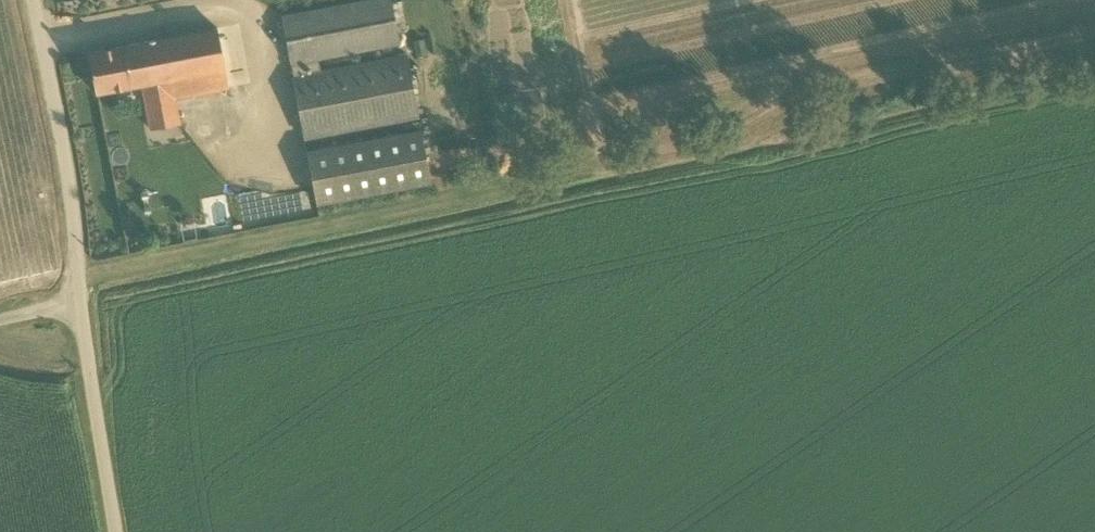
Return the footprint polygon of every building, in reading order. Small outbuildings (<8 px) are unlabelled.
[(319,59),(401,44),(393,0),(355,0),(282,14),(305,139),(419,118),(407,52),(321,69),(319,59)] [(227,90),(215,28),(89,52),(97,93),(144,84),(152,130),(180,125),(175,100),(227,90)] [(401,44),(333,56),(335,64),(403,52),(401,44)] [(317,203),(431,182),(421,127),(307,148),(317,203)]
